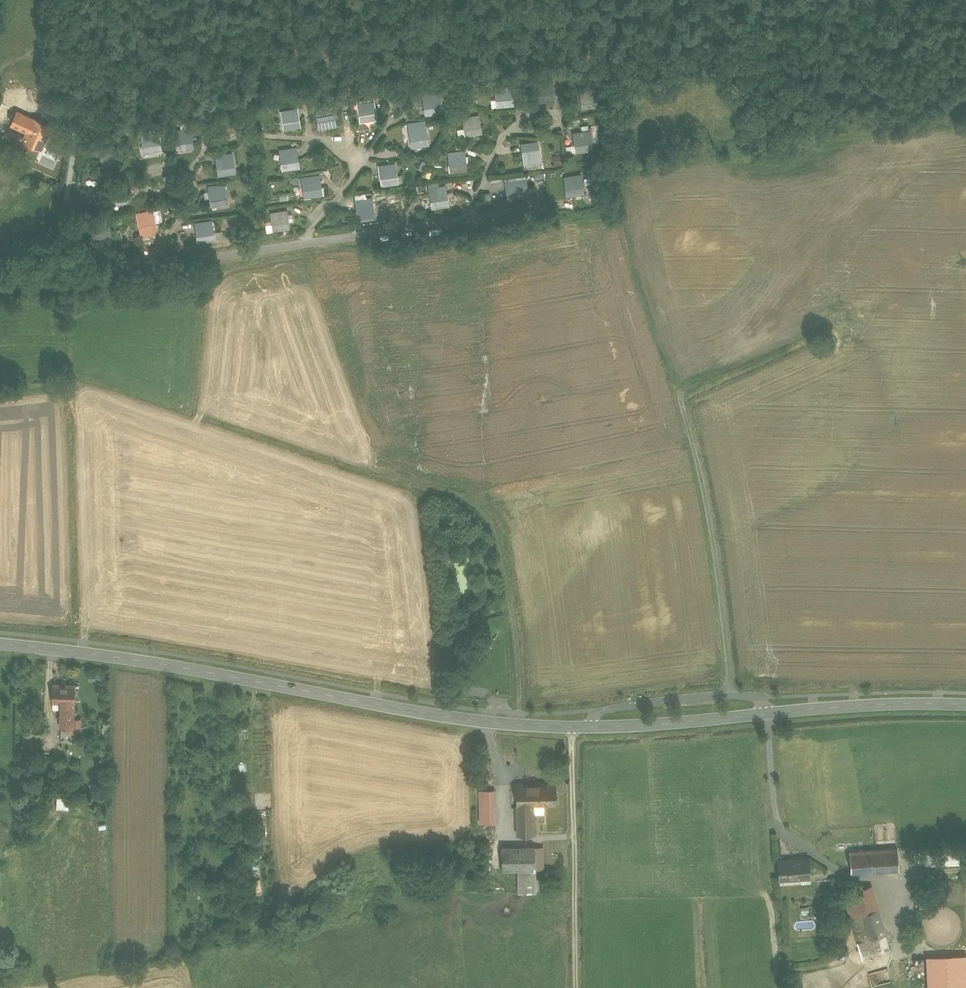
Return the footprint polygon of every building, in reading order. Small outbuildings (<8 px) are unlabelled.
[(537,77),(540,99),(557,97),(555,75),(537,77)] [(494,81),(496,103),(513,101),(511,79),(494,81)] [(422,91),(425,110),(442,107),(439,88),(422,91)] [(582,106),(599,104),(597,88),(579,90),(582,106)] [(357,96),(360,116),(377,114),(374,93),(357,96)] [(20,107),(4,100),(0,109),(0,116),(14,122),(13,124),(12,127),(27,133),(26,136),(47,145),(51,136),(52,136),(59,120),(21,104),(20,107)] [(315,104),(318,123),(336,120),(333,101),(315,104)] [(280,105),(283,125),(300,123),(297,102),(280,105)] [(479,110),(461,113),(464,133),(482,130),(479,110)] [(128,117),(128,126),(141,125),(141,117),(128,117)] [(425,117),(408,119),(410,142),(428,140),(425,117)] [(591,123),(595,137),(600,135),(596,121),(591,123)] [(174,125),(177,144),(196,141),(193,122),(174,125)] [(143,129),(145,145),(163,143),(161,126),(143,129)] [(590,127),(572,130),(575,148),(593,145),(590,127)] [(99,143),(104,164),(122,160),(117,139),(99,143)] [(537,139),(521,141),(524,161),(540,159),(537,139)] [(299,143),(281,145),(284,165),(302,162),(299,143)] [(464,145),(447,147),(449,167),(466,165),(464,145)] [(233,150),(215,152),(218,172),(236,169),(233,150)] [(423,167),(428,159),(422,155),(417,164),(423,167)] [(398,159),(379,162),(382,183),(401,181),(398,159)] [(104,174),(104,167),(86,166),(86,176),(97,177),(97,174),(104,174)] [(582,171),(563,174),(566,195),(585,193),(582,171)] [(306,194),(324,191),(321,172),(303,174),(306,194)] [(526,177),(503,180),(506,198),(529,195),(526,177)] [(434,204),(451,202),(448,183),(441,183),(441,179),(430,180),(434,204)] [(224,180),(206,183),(209,203),(228,200),(224,180)] [(354,197),(357,218),(375,215),(372,194),(354,197)] [(135,210),(140,232),(157,228),(153,207),(135,210)] [(287,208),(270,211),(272,222),(265,223),(267,231),(290,228),(287,208)] [(93,236),(110,233),(108,217),(90,220),(93,236)] [(214,217),(197,219),(200,240),(217,238),(214,217)] [(80,683),(57,682),(57,702),(64,702),(64,726),(76,726),(76,719),(77,702),(79,703),(80,683)] [(86,719),(76,719),(76,726),(76,734),(85,734),(86,719)] [(38,741),(26,740),(25,754),(37,754),(38,741)] [(558,782),(518,783),(518,835),(538,834),(538,805),(558,805),(558,782)] [(499,822),(498,789),(482,790),(483,822),(499,822)] [(73,797),(60,797),(60,809),(73,810),(73,797)] [(503,845),(504,870),(520,869),(520,893),(538,892),(538,869),(537,869),(537,845),(503,845)] [(965,861),(964,847),(943,848),(944,862),(965,861)] [(898,848),(851,850),(853,874),(901,871),(900,848),(898,848)] [(923,850),(923,861),(941,861),(941,849),(923,850)] [(812,855),(780,857),(781,867),(781,876),(782,880),(813,879),(812,855)] [(253,893),(262,892),(261,877),(252,878),(253,893)] [(859,915),(881,909),(876,892),(867,895),(865,890),(853,894),(859,915)] [(893,952),(881,909),(859,915),(857,915),(865,941),(860,942),(865,959),(893,952)] [(928,957),(929,987),(965,987),(965,955),(928,957)]
